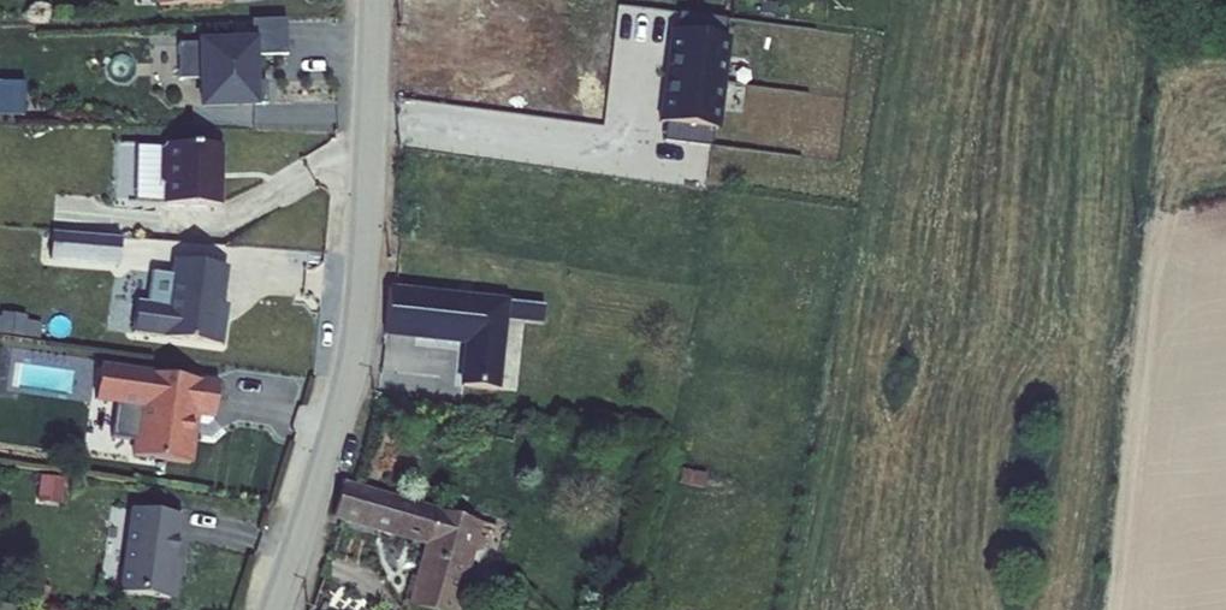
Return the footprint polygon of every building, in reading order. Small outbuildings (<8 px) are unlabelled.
[(680,15),(678,33),(725,38),(727,21),(680,15)] [(288,54),(287,19),(252,20),(252,41),(178,43),(179,80),(202,79),(203,106),(267,104),(267,81),(255,81),(254,55),(288,54)] [(532,20),(526,46),(555,53),(561,27),(532,20)] [(724,85),(729,39),(725,38),(678,33),(673,32),(670,79),(724,85)] [(724,85),(670,79),(667,100),(665,100),(663,125),(668,125),(715,130),(719,131),(724,85)] [(0,81),(0,115),(24,116),(26,82),(0,81)] [(715,130),(668,125),(666,143),(713,148),(715,130)] [(222,205),(223,144),(164,143),(164,145),(159,149),(159,181),(162,186),(161,202),(161,203),(222,205)] [(159,181),(159,149),(159,147),(136,146),(135,200),(161,202),(162,186),(159,181)] [(52,257),(121,263),(123,236),(54,230),(52,257)] [(218,302),(220,265),(167,261),(165,276),(144,275),(142,305),(131,304),(129,337),(221,343),(223,319),(217,319),(218,302)] [(510,298),(390,285),(384,335),(463,344),(459,385),(500,389),(508,320),(510,301),(510,298)] [(544,305),(510,301),(508,320),(542,324),(544,305)] [(192,464),(199,417),(214,418),(219,381),(100,363),(94,402),(115,404),(111,437),(133,440),(130,455),(192,464)] [(64,479),(40,475),(37,502),(61,505),(64,479)] [(428,609),(460,609),(483,522),(438,510),(436,507),(345,480),(332,518),(424,546),(408,605),(428,609)] [(176,557),(181,513),(132,507),(122,592),(171,598),(171,593),(177,588),(179,577),(174,571),(176,557)]
